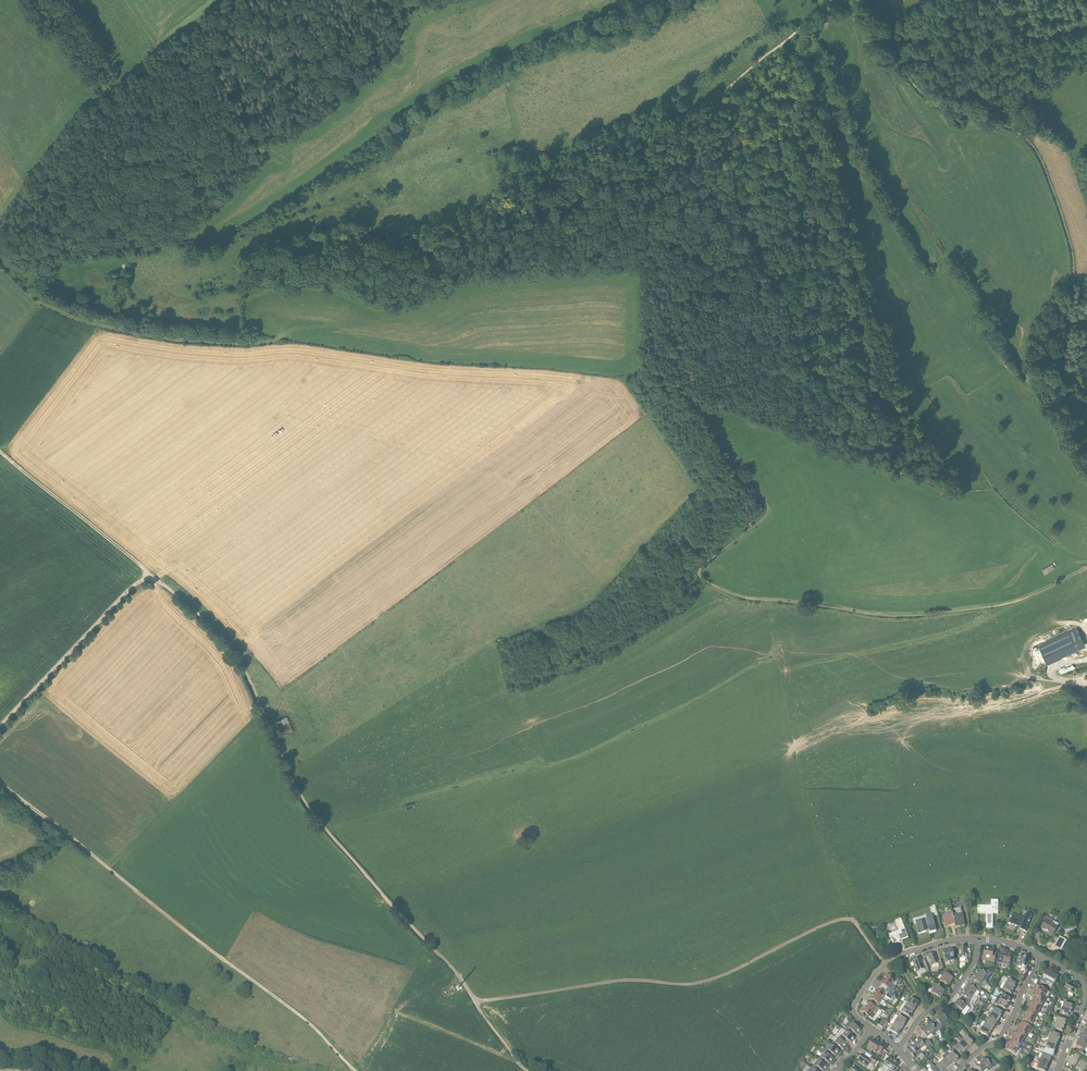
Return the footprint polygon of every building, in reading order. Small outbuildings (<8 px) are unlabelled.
[(1042,570),(1044,575),(1055,569),(1052,564),(1042,570)] [(1077,636),(1038,652),(1045,669),(1075,656),(1074,652),(1082,648),(1077,636)] [(291,731),(286,717),(274,722),(280,736),(291,731)] [(978,906),(978,911),(987,911),(987,914),(986,927),(993,927),(993,914),(993,911),(998,911),(998,901),(993,900),(993,906),(991,906),(978,906)] [(954,909),(952,909),(953,914),(952,914),(953,917),(955,928),(965,926),(963,915),(962,915),(961,908),(961,907),(960,907),(957,908),(956,907),(953,907),(954,909)] [(926,918),(916,921),(917,925),(919,933),(925,931),(926,932),(927,931),(929,931),(930,933),(932,933),(932,932),(936,931),(932,916),(932,915),(931,913),(925,915),(926,917),(926,918)] [(955,928),(953,917),(952,914),(943,916),(945,928),(955,926),(955,928)] [(1025,931),(1031,916),(1027,914),(1025,919),(1017,916),(1016,918),(1011,916),(1008,923),(1018,927),(1018,925),(1022,926),(1020,930),(1026,932),(1025,931)] [(1045,921),(1041,928),(1053,935),(1057,928),(1052,925),(1050,923),(1052,920),(1046,917),(1044,920),(1045,921)] [(908,938),(905,929),(901,919),(895,921),(899,931),(890,935),(893,944),(900,942),(899,940),(902,939),(903,940),(908,938)] [(1077,927),(1073,925),(1072,928),(1071,929),(1065,929),(1065,934),(1073,934),(1075,930),(1077,927)] [(1067,941),(1060,937),(1054,947),(1061,951),(1067,941)] [(85,951),(89,943),(83,940),(79,948),(85,951)] [(1086,945),(1078,940),(1074,947),(1082,951),(1081,952),(1084,953),(1086,951),(1086,942),(1086,945)] [(966,958),(966,961),(971,961),(970,954),(967,954),(967,947),(959,947),(959,959),(966,958)] [(983,960),(995,962),(996,954),(993,954),(994,950),(985,948),(983,960)] [(945,963),(954,961),(952,950),(943,951),(945,963)] [(1000,950),(997,963),(1002,964),(1001,968),(1007,969),(1007,965),(1009,965),(1012,954),(1007,953),(1004,952),(1005,950),(1000,950)] [(941,960),(938,961),(935,953),(934,954),(933,953),(932,953),(931,953),(930,954),(930,955),(928,956),(931,966),(938,964),(940,969),(944,968),(941,960)] [(1021,969),(1022,966),(1026,969),(1030,961),(1019,956),(1018,957),(1021,958),(1016,967),(1021,969)] [(927,964),(923,965),(920,958),(912,961),(917,972),(919,975),(926,973),(930,972),(927,964)] [(978,969),(975,974),(984,980),(986,981),(989,976),(991,973),(985,970),(983,972),(978,969)] [(1047,970),(1040,981),(1045,984),(1046,981),(1054,985),(1059,977),(1047,970)] [(943,983),(944,982),(949,986),(954,978),(945,972),(939,980),(943,983)] [(896,976),(894,979),(887,974),(884,979),(892,985),(895,981),(900,984),(903,980),(896,976)] [(975,974),(972,979),(976,982),(975,985),(980,989),(982,986),(983,987),(987,982),(986,981),(984,980),(975,974)] [(1005,978),(1002,983),(1003,983),(1005,984),(1014,989),(1017,984),(1008,979),(1008,980),(1005,978)] [(884,979),(881,984),(882,985),(887,988),(885,991),(886,991),(886,990),(890,993),(892,991),(889,989),(892,985),(884,979)] [(1003,983),(1000,988),(1003,989),(1011,994),(1014,989),(1005,984),(1003,983)] [(1064,990),(1073,995),(1077,988),(1068,983),(1064,990)] [(945,991),(939,988),(940,987),(935,984),(932,988),(934,990),(931,994),(936,996),(940,998),(945,991)] [(975,985),(973,988),(968,984),(965,990),(973,995),(977,990),(979,992),(980,989),(975,985)] [(1034,988),(1033,989),(1045,996),(1047,991),(1044,989),(1038,986),(1036,989),(1034,988)] [(877,989),(874,994),(882,1000),(885,996),(891,1000),(893,996),(885,991),(884,994),(877,989)] [(1042,1000),(1045,996),(1033,989),(1032,991),(1034,993),(1033,995),(1042,1000)] [(965,990),(961,995),(966,998),(964,1001),(966,1002),(970,1004),(972,1002),(973,1001),(975,1002),(978,998),(977,998),(977,997),(975,997),(973,995),(965,990)] [(879,1004),(882,1000),(874,994),(870,998),(877,1003),(876,1006),(877,1007),(882,1010),(885,1013),(888,1009),(879,1004)] [(1000,1000),(1008,1005),(1011,1000),(1002,995),(1000,1000)] [(1044,1001),(1042,1000),(1033,995),(1032,997),(1034,998),(1032,1001),(1042,1006),(1044,1001)] [(908,996),(905,1001),(906,1001),(907,1002),(908,1003),(916,1008),(919,1003),(918,1003),(919,1001),(920,1002),(920,1001),(916,999),(915,1001),(911,998),(908,996)] [(958,1000),(954,1005),(958,1008),(957,1011),(961,1014),(966,1006),(968,1007),(970,1004),(966,1002),(964,1001),(963,1003),(958,1000)] [(1005,1010),(1008,1005),(1000,1000),(997,1005),(1005,1010)] [(866,1001),(863,1005),(865,1006),(873,1012),(876,1015),(879,1016),(879,1017),(882,1012),(881,1011),(882,1010),(877,1007),(876,1008),(873,1005),(868,1002),(866,1001)] [(904,1008),(913,1013),(916,1008),(908,1003),(906,1001),(904,1004),(906,1005),(904,1008)] [(1039,1011),(1042,1006),(1032,1001),(1031,1004),(1029,1003),(1028,1004),(1039,1011)] [(1061,1001),(1059,1007),(1062,1008),(1071,1012),(1073,1006),(1064,1003),(1061,1001)] [(1037,1015),(1039,1011),(1028,1004),(1027,1006),(1029,1007),(1027,1010),(1037,1015)] [(873,1019),(876,1015),(865,1006),(861,1011),(873,1019)] [(910,1018),(913,1013),(904,1008),(901,1012),(910,1018)] [(992,1013),(1000,1018),(1003,1014),(995,1008),(992,1013)] [(1069,1017),(1071,1012),(1062,1008),(1060,1013),(1069,1017)] [(1034,1020),(1037,1015),(1027,1010),(1026,1013),(1024,1012),(1023,1014),(1034,1020)] [(938,1022),(936,1025),(940,1030),(943,1028),(941,1026),(948,1020),(941,1012),(934,1018),(938,1022)] [(997,1023),(1000,1018),(992,1013),(989,1018),(997,1023),(998,1023),(997,1023)] [(896,1014),(893,1019),(896,1021),(904,1026),(907,1021),(899,1016),(896,1014)] [(1031,1025),(1034,1020),(1023,1014),(1022,1015),(1024,1017),(1022,1020),(1031,1025)] [(994,1028),(997,1023),(989,1018),(988,1018),(989,1019),(986,1023),(986,1022),(986,1023),(994,1028)] [(1056,1023),(1065,1027),(1067,1022),(1058,1018),(1056,1023)] [(893,1019),(890,1024),(893,1026),(901,1031),(904,1026),(896,1021),(893,1019)] [(841,1028),(843,1030),(844,1030),(846,1032),(850,1034),(852,1031),(854,1033),(857,1035),(861,1030),(852,1024),(852,1023),(849,1021),(845,1026),(848,1028),(847,1029),(845,1028),(843,1026),(842,1028),(841,1028)] [(936,1025),(933,1027),(929,1022),(925,1026),(931,1034),(934,1037),(937,1035),(936,1033),(940,1030),(936,1025)] [(1028,1033),(1031,1028),(1022,1022),(1020,1025),(1018,1024),(1017,1026),(1028,1033)] [(994,1029),(994,1028),(986,1023),(983,1028),(991,1033),(994,1028),(994,1029)] [(1063,1032),(1065,1027),(1056,1023),(1054,1028),(1063,1032)] [(890,1024),(887,1029),(890,1031),(893,1032),(898,1036),(901,1031),(893,1026),(890,1024)] [(927,1038),(931,1034),(925,1026),(920,1030),(927,1038)] [(1025,1037),(1028,1033),(1017,1026),(1016,1027),(1018,1029),(1016,1032),(1025,1037)] [(983,1028),(980,1032),(984,1035),(983,1037),(985,1038),(987,1039),(988,1038),(988,1037),(991,1033),(983,1028)] [(838,1034),(836,1036),(838,1038),(839,1039),(839,1038),(844,1042),(846,1039),(849,1041),(851,1043),(855,1038),(851,1035),(850,1034),(846,1032),(844,1030),(843,1030),(839,1035),(838,1034)] [(1023,1041),(1025,1037),(1016,1032),(1015,1034),(1013,1033),(1012,1035),(1023,1041)] [(1052,1032),(1052,1033),(1050,1032),(1048,1037),(1050,1038),(1058,1042),(1061,1036),(1052,1032)] [(1078,1040),(1086,1045),(1086,1043),(1086,1039),(1080,1034),(1078,1037),(1080,1038),(1078,1040)] [(1020,1046),(1023,1041),(1012,1035),(1011,1036),(1013,1038),(1011,1040),(1020,1046)] [(963,1041),(969,1048),(974,1044),(967,1037),(963,1041)] [(847,1044),(844,1042),(839,1038),(839,1039),(835,1043),(833,1042),(831,1045),(836,1049),(839,1046),(843,1050),(847,1044)] [(927,1048),(929,1046),(925,1041),(922,1043),(919,1038),(914,1042),(920,1050),(925,1046),(927,1048)] [(1056,1047),(1058,1042),(1050,1038),(1047,1043),(1056,1047)] [(1017,1050),(1020,1046),(1011,1040),(1009,1043),(1007,1042),(1006,1044),(1017,1050)] [(1076,1046),(1080,1049),(1079,1052),(1085,1055),(1086,1052),(1086,1045),(1078,1040),(1077,1043),(1078,1043),(1076,1046)] [(883,1049),(884,1047),(879,1043),(878,1045),(872,1041),(868,1047),(876,1053),(878,1050),(881,1052),(882,1053),(878,1059),(878,1060),(881,1062),(883,1060),(888,1053),(883,1049)] [(965,1052),(969,1048),(963,1041),(959,1044),(965,1052)] [(916,1054),(920,1050),(914,1042),(909,1046),(913,1051),(910,1053),(915,1058),(917,1056),(916,1054)] [(1054,1051),(1056,1047),(1047,1043),(1045,1048),(1054,1052),(1055,1052),(1054,1051)] [(961,1055),(965,1052),(959,1044),(954,1048),(961,1055)] [(1006,1044),(1005,1045),(1007,1046),(1006,1049),(1015,1055),(1017,1057),(1020,1052),(1017,1050),(1006,1044)] [(840,1051),(836,1049),(831,1045),(828,1050),(825,1048),(823,1052),(825,1053),(829,1056),(831,1053),(836,1056),(840,1051)] [(1052,1057),(1054,1052),(1045,1048),(1045,1049),(1043,1053),(1052,1057)] [(820,1056),(817,1060),(819,1061),(823,1064),(825,1061),(830,1064),(834,1059),(829,1056),(825,1053),(823,1052),(820,1056)] [(948,1056),(955,1064),(959,1060),(952,1052),(948,1056)] [(1052,1058),(1052,1057),(1043,1053),(1041,1058),(1050,1062),(1052,1058)] [(873,1056),(870,1059),(863,1054),(858,1061),(867,1067),(870,1063),(874,1066),(878,1060),(878,1059),(873,1056)] [(946,1054),(942,1058),(944,1060),(950,1067),(955,1064),(948,1056),(946,1054)] [(879,1066),(882,1068),(880,1069),(883,1070),(887,1070),(888,1069),(894,1060),(889,1057),(886,1062),(883,1060),(881,1062),(879,1066)] [(987,1069),(988,1070),(990,1070),(997,1065),(992,1059),(988,1062),(984,1057),(980,1061),(987,1069)] [(1048,1067),(1050,1062),(1041,1058),(1039,1064),(1048,1067)] [(811,1068),(813,1069),(814,1069),(816,1070),(818,1070),(819,1069),(822,1070),(825,1070),(828,1067),(823,1064),(819,1061),(817,1060),(814,1064),(811,1068)] [(899,1064),(894,1060),(888,1069),(887,1070),(894,1070),(899,1064)] [(923,1066),(924,1067),(927,1070),(939,1070),(935,1068),(931,1062),(929,1060),(927,1062),(923,1066)] [(950,1067),(944,1060),(940,1064),(946,1070),(950,1067)] [(987,1069),(980,1061),(975,1065),(979,1070),(978,1070),(985,1070),(987,1069)]
